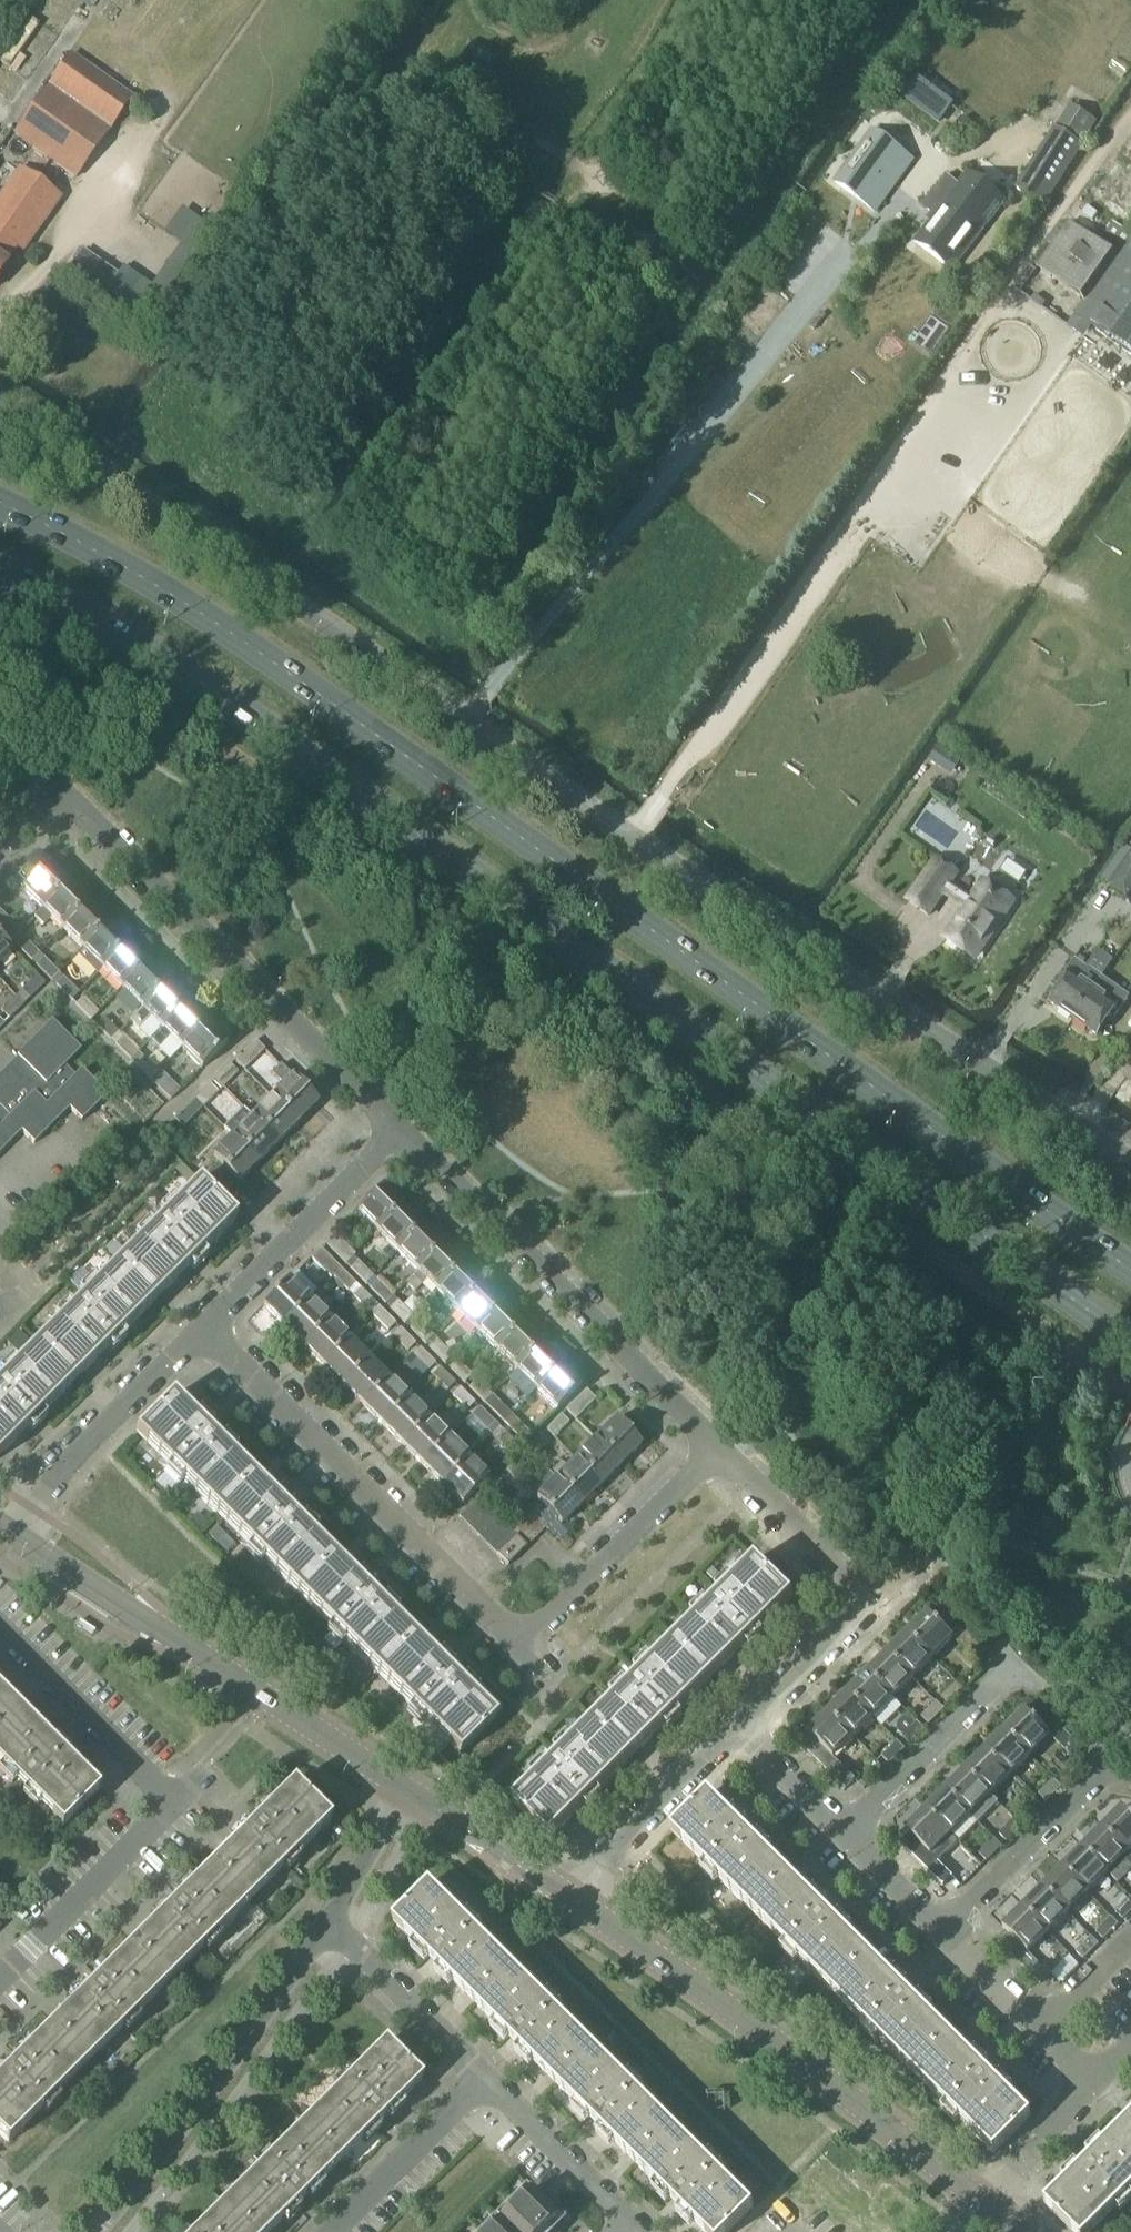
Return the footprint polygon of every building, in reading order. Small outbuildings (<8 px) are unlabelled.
[(14,135),(75,178),(131,98),(71,55),(14,135)] [(903,100),(938,126),(953,106),(918,80),(903,100)] [(1015,191),(1044,209),(1083,147),(1054,129),(1015,191)] [(836,183),(874,211),(910,162),(872,133),(836,183)] [(16,253),(20,256),(60,199),(18,170),(0,195),(0,275),(16,253)] [(914,242),(951,271),(1004,203),(987,190),(992,183),(988,180),(982,187),(966,175),(959,183),(950,177),(934,198),(931,195),(922,208),(933,217),(914,242)] [(1083,302),(1084,302),(1116,258),(1115,257),(1112,260),(1101,252),(1103,248),(1069,224),(1061,236),(1057,234),(1049,245),(1052,248),(1038,268),(1042,270),(1041,272),(1051,279),(1052,278),(1080,297),(1080,296),(1085,299),(1083,302)] [(1116,258),(1084,302),(1075,316),(1117,345),(1130,356),(1130,236),(1116,258)] [(961,762),(938,747),(928,762),(951,777),(961,762)] [(1107,888),(1130,904),(1130,902),(1130,854),(1107,888)] [(906,902),(928,917),(944,893),(966,908),(944,940),(972,959),(994,927),(996,929),(1013,904),(983,883),(971,901),(949,886),(956,875),(935,860),(906,902)] [(22,890),(42,910),(67,885),(47,865),(22,890)] [(51,919),(62,930),(87,905),(67,885),(42,910),(34,918),(43,926),(51,919)] [(62,930),(82,950),(107,925),(87,905),(62,930)] [(11,942),(21,932),(0,912),(0,931),(11,942)] [(96,976),(102,970),(127,945),(107,925),(82,950),(76,956),(96,976)] [(16,947),(31,962),(38,954),(23,939),(16,947)] [(11,951),(0,940),(0,963),(11,951)] [(102,970),(122,990),(147,965),(127,945),(102,970)] [(36,967),(50,981),(57,973),(43,959),(36,967)] [(1049,1003),(1072,1019),(1101,979),(1102,979),(1074,960),(1067,970),(1056,986),(1059,989),(1049,1003)] [(122,990),(142,1009),(167,985),(147,965),(122,990)] [(21,992),(29,999),(44,984),(36,977),(21,992)] [(55,986),(70,1001),(78,993),(63,978),(55,986)] [(1101,979),(1072,1019),(1096,1037),(1107,1022),(1110,1024),(1129,999),(1101,979)] [(151,1018),(162,1029),(187,1004),(167,985),(142,1009),(129,1022),(138,1031),(151,1018)] [(1,1012),(8,1019),(23,1005),(16,997),(1,1012)] [(75,1006),(90,1021),(98,1013),(83,998),(75,1006)] [(170,1038),(181,1049),(206,1024),(187,1004),(162,1029),(150,1041),(158,1049),(170,1038)] [(95,1026),(110,1041),(118,1033),(103,1018),(95,1026)] [(206,1024),(181,1049),(201,1069),(226,1044),(206,1024)] [(11,1142),(8,1139),(18,1129),(33,1145),(59,1119),(55,1116),(66,1106),(81,1122),(106,1096),(81,1071),(74,1077),(63,1066),(78,1051),(51,1025),(19,1057),(18,1056),(17,1057),(22,1061),(12,1072),(8,1068),(0,1076),(0,1153),(11,1142)] [(115,1046),(130,1060),(137,1053),(122,1038),(115,1046)] [(255,1041),(235,1061),(244,1070),(264,1050),(255,1041)] [(135,1065),(150,1080),(157,1073),(142,1058),(135,1065)] [(230,1066),(214,1081),(222,1088),(237,1073),(230,1066)] [(284,1087),(272,1099),(297,1124),(317,1104),(280,1066),(271,1075),(284,1087)] [(163,1078),(155,1086),(170,1100),(177,1093),(163,1078)] [(210,1085),(195,1100),(202,1108),(217,1093),(210,1085)] [(272,1099),(252,1119),(277,1144),(297,1124),(272,1099)] [(189,1105),(174,1121),(182,1128),(197,1113),(189,1105)] [(252,1119),(232,1138),(257,1164),(277,1144),(252,1119)] [(212,1158),(216,1163),(235,1182),(237,1184),(257,1164),(232,1138),(212,1158)] [(216,1163),(207,1172),(226,1191),(235,1182),(216,1163)] [(186,1183),(193,1176),(183,1166),(176,1173),(186,1183)] [(199,1182),(199,1183),(217,1201),(226,1191),(207,1172),(198,1182),(199,1182)] [(199,1183),(117,1264),(154,1302),(236,1220),(217,1201),(199,1183)] [(357,1212),(377,1232),(402,1207),(382,1187),(357,1212)] [(377,1232),(396,1251),(421,1226),(402,1207),(377,1232)] [(396,1251),(416,1272),(441,1246),(421,1226),(396,1251)] [(325,1244),(345,1265),(355,1255),(334,1235),(325,1244)] [(426,1281),(436,1292),(461,1266),(441,1246),(416,1272),(405,1283),(414,1293),(426,1281)] [(311,1258),(311,1259),(331,1279),(333,1277),(340,1270),(320,1249),(311,1258)] [(350,1270),(365,1285),(372,1278),(357,1262),(350,1270)] [(117,1264),(37,1344),(74,1382),(154,1302),(117,1264)] [(436,1292),(456,1311),(481,1286),(461,1266),(436,1292)] [(355,1284),(340,1270),(333,1277),(348,1292),(355,1284)] [(263,1306),(283,1327),(308,1302),(288,1281),(263,1306)] [(370,1290),(384,1305),(392,1297),(377,1282),(370,1290)] [(456,1311),(476,1331),(501,1306),(481,1286),(456,1311)] [(375,1305),(360,1290),(352,1297),(368,1312),(375,1305)] [(283,1327),(302,1346),(327,1321),(308,1302),(283,1327)] [(389,1310),(404,1325),(412,1317),(397,1302),(389,1310)] [(476,1331),(496,1351),(521,1326),(501,1306),(476,1331)] [(395,1324),(380,1309),(372,1317),(387,1332),(395,1324)] [(302,1346),(322,1366),(347,1341),(327,1321),(302,1346)] [(409,1330),(424,1344),(432,1337),(417,1322),(409,1330)] [(496,1351),(515,1371),(540,1346),(521,1326),(496,1351)] [(415,1344),(400,1329),(392,1337),(407,1352),(415,1344)] [(322,1366),(343,1386),(368,1361),(347,1341),(322,1366)] [(429,1349),(444,1364),(451,1356),(436,1341),(429,1349)] [(37,1344),(0,1381),(0,1456),(74,1382),(37,1344)] [(515,1371),(535,1390),(560,1365),(540,1346),(515,1371)] [(435,1364),(420,1349),(412,1357),(427,1372),(435,1364)] [(343,1386),(363,1406),(387,1381),(368,1361),(343,1386)] [(449,1369),(464,1384),(471,1376),(456,1361),(449,1369)] [(560,1365),(535,1390),(556,1411),(581,1386),(560,1365)] [(454,1384),(440,1369),(432,1376),(447,1391),(454,1384)] [(363,1406),(382,1426),(407,1401),(387,1381),(363,1406)] [(469,1389),(483,1404),(491,1396),(476,1381),(469,1389)] [(474,1403),(459,1389),(452,1396),(466,1411),(474,1403)] [(585,1391),(565,1411),(575,1421),(595,1400),(585,1391)] [(135,1434),(146,1445),(331,1629),(458,1756),(495,1719),(335,1558),(219,1443),(172,1396),(135,1434)] [(382,1426),(402,1446),(427,1420),(407,1401),(382,1426)] [(488,1408),(503,1423),(511,1416),(496,1401),(488,1408)] [(494,1423),(479,1408),(471,1416),(486,1431),(494,1423)] [(561,1415),(546,1431),(553,1438),(569,1422),(561,1415)] [(402,1446),(421,1465),(446,1440),(427,1420),(402,1446)] [(516,1421),(508,1429),(523,1443),(531,1436),(516,1421)] [(615,1421),(595,1441),(620,1466),(640,1446),(615,1421)] [(506,1451),(514,1443),(499,1428),(491,1436),(506,1451)] [(541,1435),(526,1450),(533,1458),(549,1442),(541,1435)] [(421,1465),(441,1485),(466,1460),(446,1440),(421,1465)] [(595,1441),(575,1460),(600,1486),(620,1466),(595,1441)] [(521,1456),(506,1470),(513,1478),(528,1463),(521,1456)] [(466,1460),(441,1485),(461,1505),(486,1480),(466,1460)] [(575,1460),(556,1480),(580,1506),(600,1486),(575,1460)] [(527,1492),(536,1501),(554,1519),(560,1526),(580,1506),(556,1480),(547,1472),(527,1492)] [(458,1518),(468,1528),(487,1508),(477,1499),(458,1518)] [(536,1501),(526,1511),(544,1529),(554,1519),(536,1501)] [(468,1528),(477,1537),(496,1518),(487,1508),(468,1528)] [(526,1511),(517,1520),(535,1539),(544,1529),(526,1511)] [(477,1537),(487,1546),(506,1527),(496,1518),(477,1537)] [(508,1529),(515,1536),(526,1548),(535,1539),(517,1520),(508,1529)] [(220,1545),(229,1536),(220,1526),(211,1536),(220,1545)] [(487,1546),(496,1556),(515,1536),(508,1529),(506,1527),(487,1546)] [(515,1536),(496,1556),(507,1566),(526,1548),(515,1536)] [(550,1840),(712,1678),(792,1598),(755,1560),(513,1803),(550,1840)] [(285,1602),(278,1595),(271,1601),(278,1609),(285,1602)] [(292,1615),(283,1607),(277,1612),(277,1613),(286,1622),(292,1615)] [(927,1613),(906,1634),(932,1659),(952,1638),(936,1622),(927,1613)] [(945,1613),(936,1622),(952,1638),(974,1661),(984,1651),(945,1613)] [(906,1634),(886,1654),(912,1679),(932,1659),(906,1634)] [(321,1641),(314,1649),(313,1650),(323,1660),(324,1659),(332,1651),(321,1641)] [(886,1654),(867,1674),(892,1699),(912,1679),(886,1654)] [(867,1674),(847,1693),(872,1718),(892,1699),(867,1674)] [(948,1705),(963,1690),(956,1683),(941,1698),(948,1705)] [(61,1828),(98,1791),(0,1692),(0,1767),(61,1828)] [(847,1693),(827,1713),(852,1738),(872,1718),(847,1693)] [(928,1725),(944,1710),(936,1703),(921,1718),(928,1725)] [(389,1716),(401,1728),(412,1716),(401,1705),(389,1716)] [(1024,1711),(1004,1732),(1029,1757),(1050,1736),(1024,1711)] [(807,1733),(811,1737),(833,1758),(852,1738),(827,1713),(807,1733)] [(916,1722),(915,1723),(910,1718),(903,1718),(897,1724),(897,1731),(902,1736),(901,1737),(909,1745),(924,1730),(916,1722)] [(1049,1734),(1050,1734),(1054,1738),(1053,1739),(1072,1758),(1081,1749),(1062,1730),(1061,1731),(1057,1726),(1049,1734)] [(1004,1732),(984,1751),(1009,1776),(1029,1757),(1004,1732)] [(833,1758),(811,1737),(801,1746),(845,1790),(854,1780),(833,1758)] [(881,1757),(889,1765),(904,1750),(896,1742),(881,1757)] [(984,1751),(964,1771),(989,1796),(1009,1776),(984,1751)] [(944,1791),(970,1816),(977,1823),(996,1803),(989,1796),(964,1771),(944,1791)] [(1038,1795),(1046,1803),(1061,1788),(1053,1780),(1038,1795)] [(212,1864),(0,2076),(0,2137),(7,2144),(330,1821),(293,1783),(212,1864)] [(944,1791),(925,1811),(950,1836),(970,1816),(944,1791)] [(1031,2118),(834,1921),(708,1795),(671,1832),(993,2155),(1031,2118)] [(1018,1815),(1026,1822),(1041,1807),(1033,1800),(1018,1815)] [(1101,1829),(1126,1854),(1130,1849),(1130,1818),(1122,1808),(1101,1829)] [(905,1831),(909,1835),(930,1856),(950,1836),(925,1811),(905,1831)] [(998,1835),(1006,1842),(1021,1827),(1013,1820),(998,1835)] [(1101,1829),(1081,1849),(1106,1874),(1126,1854),(1101,1829)] [(930,1856),(909,1835),(900,1844),(942,1887),(952,1877),(930,1856)] [(979,1855),(986,1862),(1001,1847),(994,1840),(979,1855)] [(1081,1849),(1061,1869),(1087,1894),(1106,1874),(1081,1849)] [(1061,1869),(1041,1889),(1067,1914),(1087,1894),(1061,1869)] [(427,1957),(702,2231),(729,2231),(753,2208),(430,1886),(393,1923),(427,1957)] [(1041,1889),(1022,1908),(1048,1933),(1067,1914),(1041,1889)] [(1122,1920),(1130,1912),(1130,1899),(1130,1898),(1115,1913),(1122,1920)] [(1002,1928),(1006,1932),(1027,1953),(1048,1933),(1022,1908),(1002,1928)] [(1095,1933),(1102,1940),(1103,1940),(1118,1925),(1110,1918),(1095,1933)] [(1075,1953),(1083,1960),(1098,1945),(1090,1937),(1075,1953)] [(1031,1956),(1021,1966),(1040,1984),(1049,1975),(1031,1956)] [(374,2128),(421,2081),(383,2044),(195,2231),(269,2231),(374,2128)] [(338,2051),(329,2060),(342,2073),(351,2063),(338,2051)] [(1070,2231),(1092,2231),(1130,2193),(1130,2118),(1044,2205),(1070,2231)] [(517,2208),(541,2231),(556,2231),(552,2227),(560,2219),(533,2192),(517,2208)] [(502,2223),(512,2231),(541,2231),(517,2208),(502,2223)] [(493,2231),(512,2231),(502,2223),(493,2231)]
